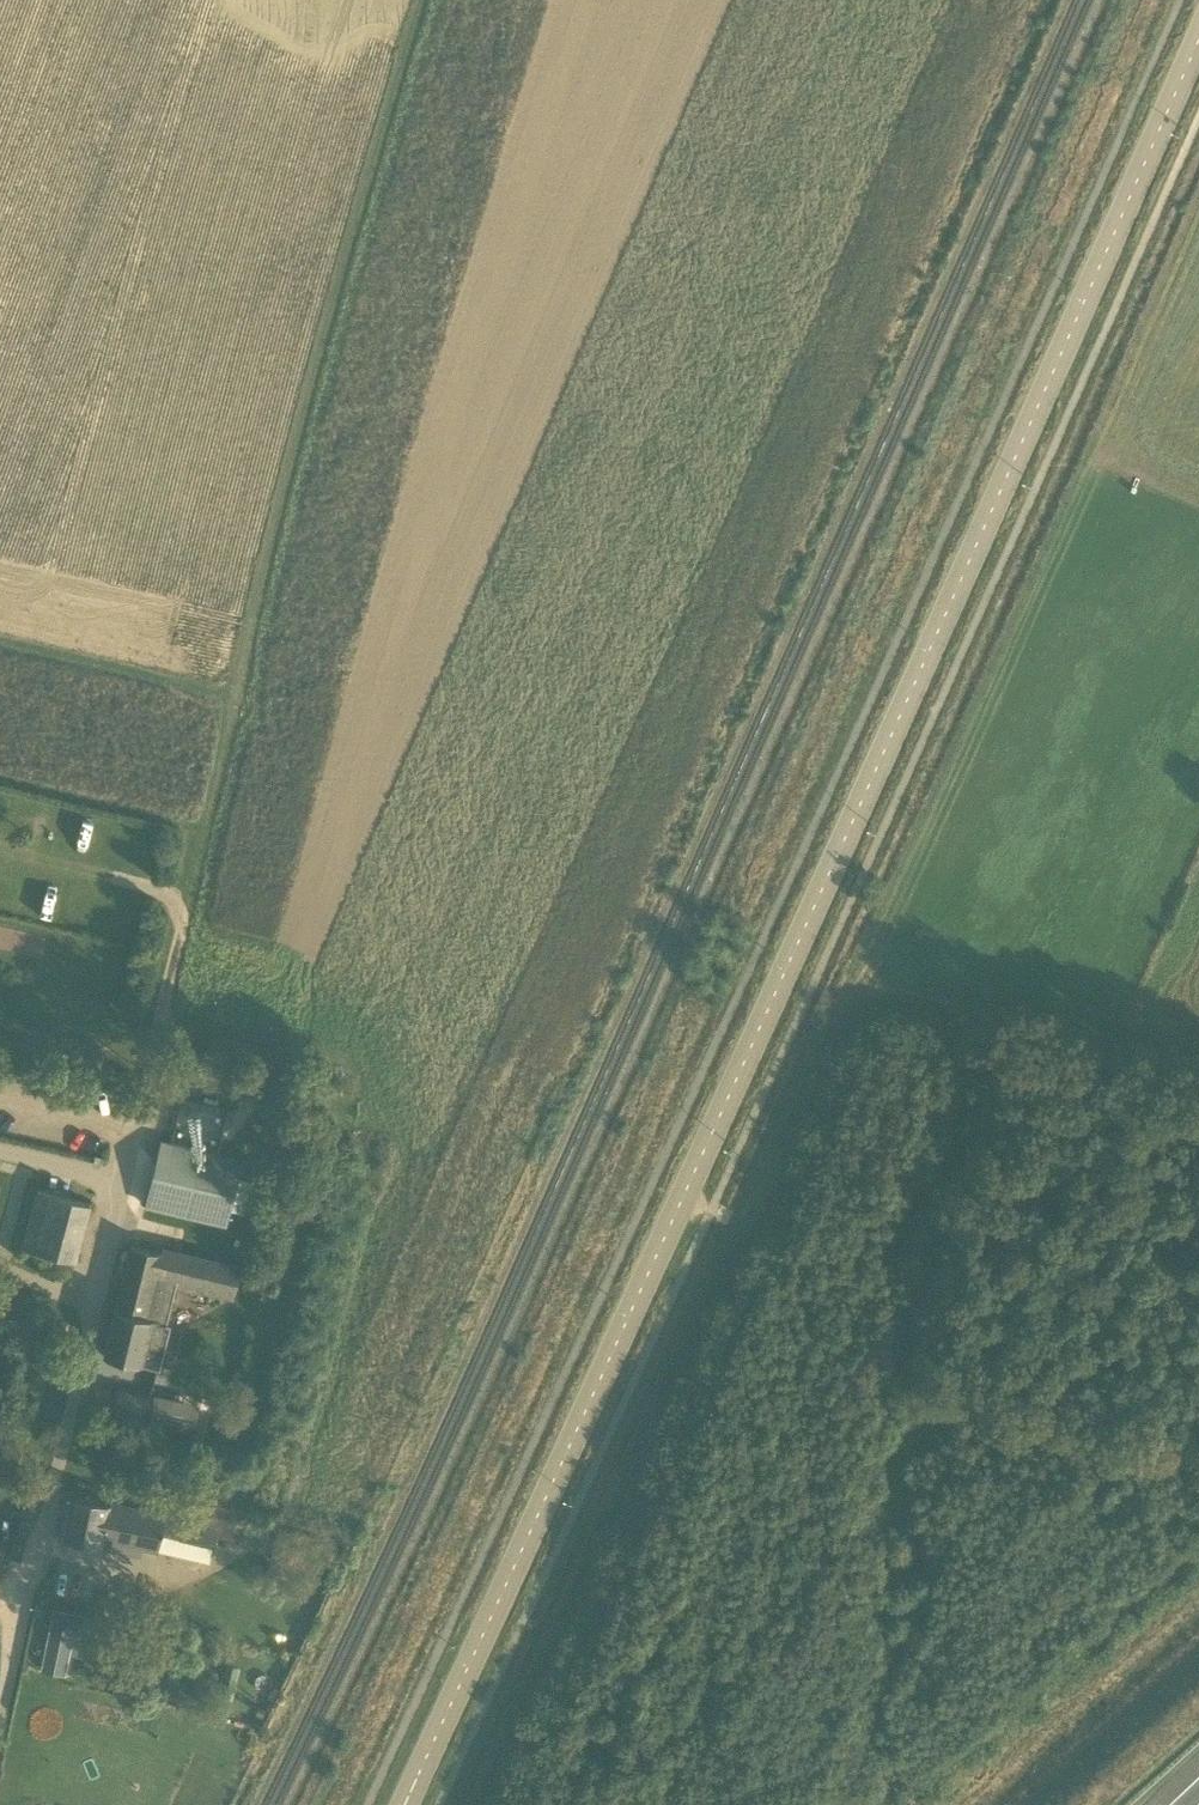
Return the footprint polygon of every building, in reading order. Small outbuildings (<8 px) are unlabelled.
[(229,1225),(245,1157),(163,1138),(147,1205),(229,1225)] [(74,1260),(89,1203),(34,1188),(20,1245),(74,1260)] [(167,1322),(177,1284),(156,1278),(163,1254),(131,1246),(103,1355),(160,1370),(172,1323),(167,1322)] [(190,1439),(197,1406),(153,1396),(146,1430),(190,1439)] [(71,1495),(62,1539),(136,1556),(139,1548),(158,1552),(163,1536),(216,1549),(222,1522),(167,1509),(163,1516),(116,1505),(71,1495)] [(0,1500),(0,1567),(14,1503),(0,1500)] [(245,1522),(240,1544),(259,1549),(265,1527),(245,1522)] [(154,1629),(163,1631),(165,1624),(168,1624),(177,1585),(165,1583),(154,1629)] [(68,1650),(91,1654),(98,1618),(55,1611),(42,1668),(63,1673),(68,1650)] [(228,1656),(234,1646),(224,1641),(218,1652),(227,1657),(228,1656)]
